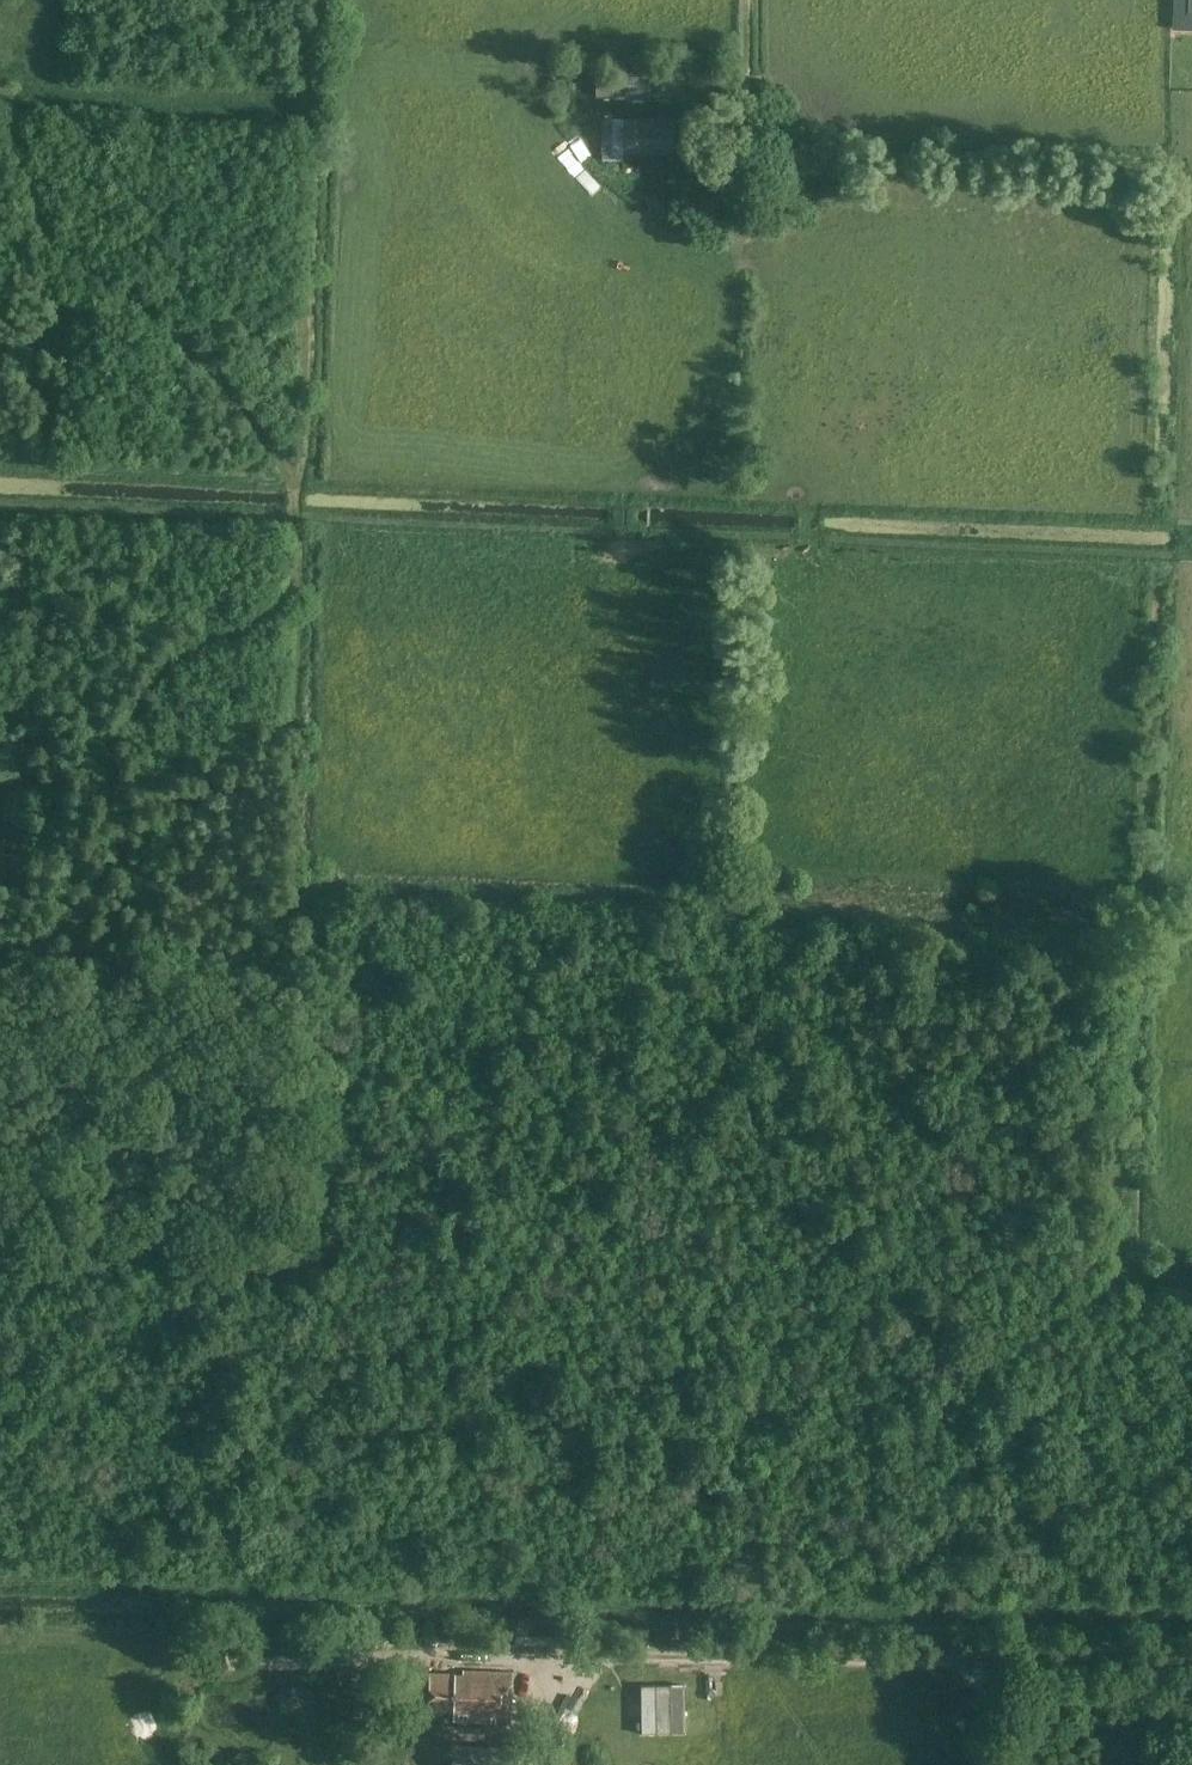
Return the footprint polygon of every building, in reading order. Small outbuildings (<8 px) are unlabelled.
[(597,99),(651,100),(650,70),(596,68),(596,64),(567,64),(569,107),(597,105),(597,99)] [(609,151),(623,151),(624,115),(609,115),(609,151)] [(624,154),(674,155),(674,119),(625,118),(624,154)] [(512,1722),(513,1672),(463,1670),(463,1675),(430,1674),(429,1712),(454,1712),(454,1720),(512,1722)] [(452,1764),(511,1764),(511,1747),(453,1745),(452,1764)]
